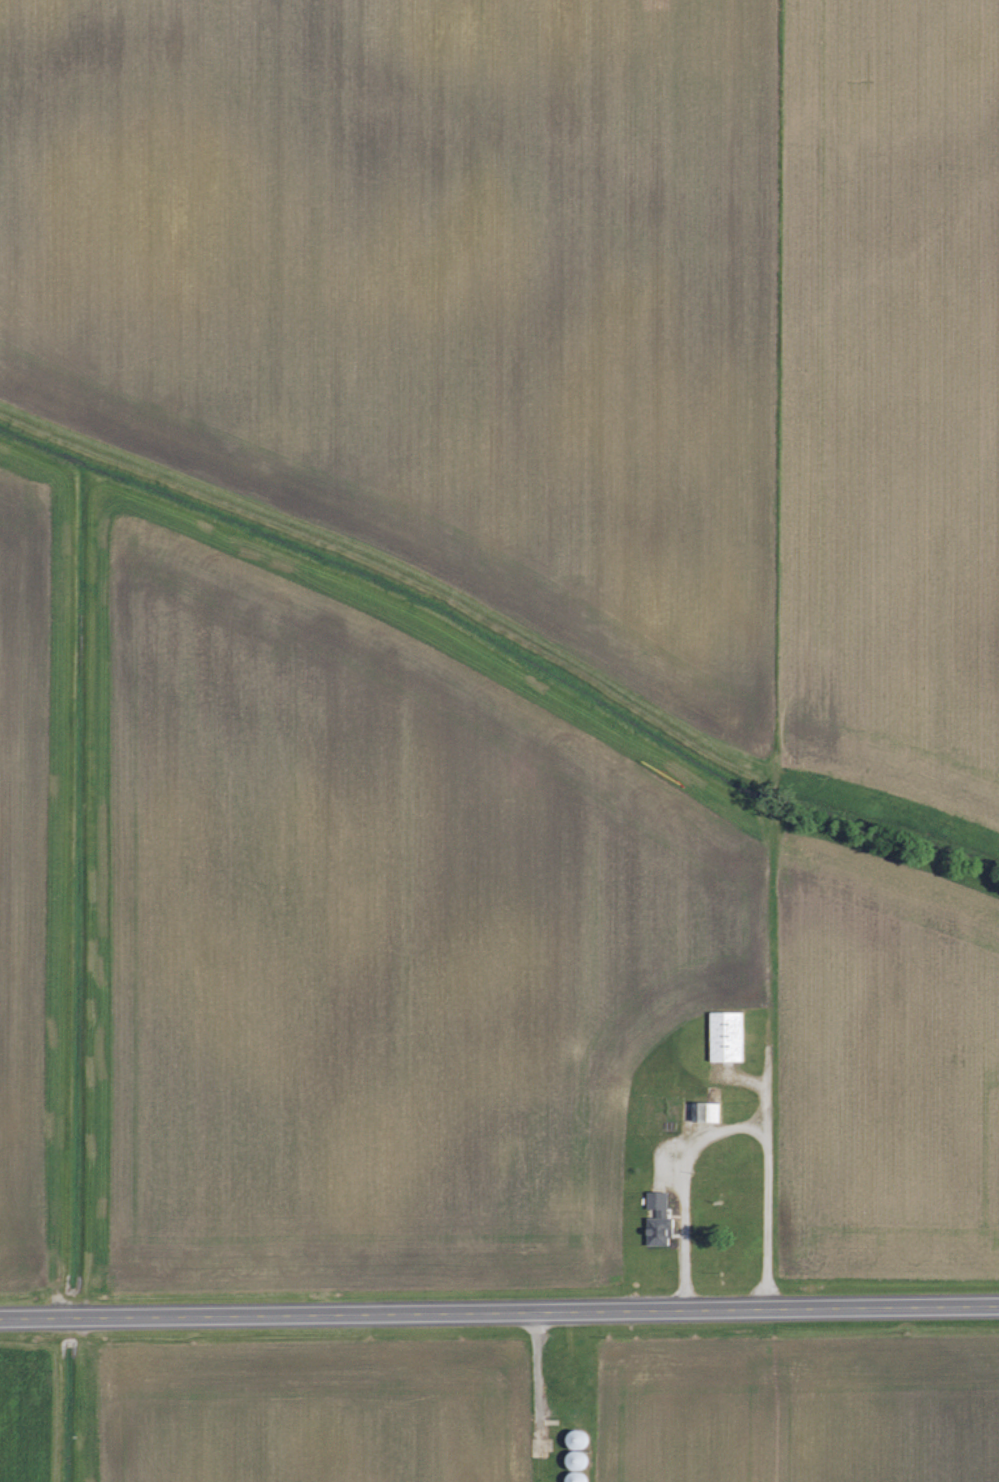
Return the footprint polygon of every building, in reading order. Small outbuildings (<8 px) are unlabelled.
[(710,1061),(743,1061),(743,1011),(709,1011),(710,1061)] [(691,1121),(718,1121),(718,1102),(692,1102),(691,1121)] [(647,1245),(670,1245),(670,1218),(667,1218),(666,1191),(646,1192),(646,1209),(656,1208),(656,1217),(646,1217),(647,1245)]
